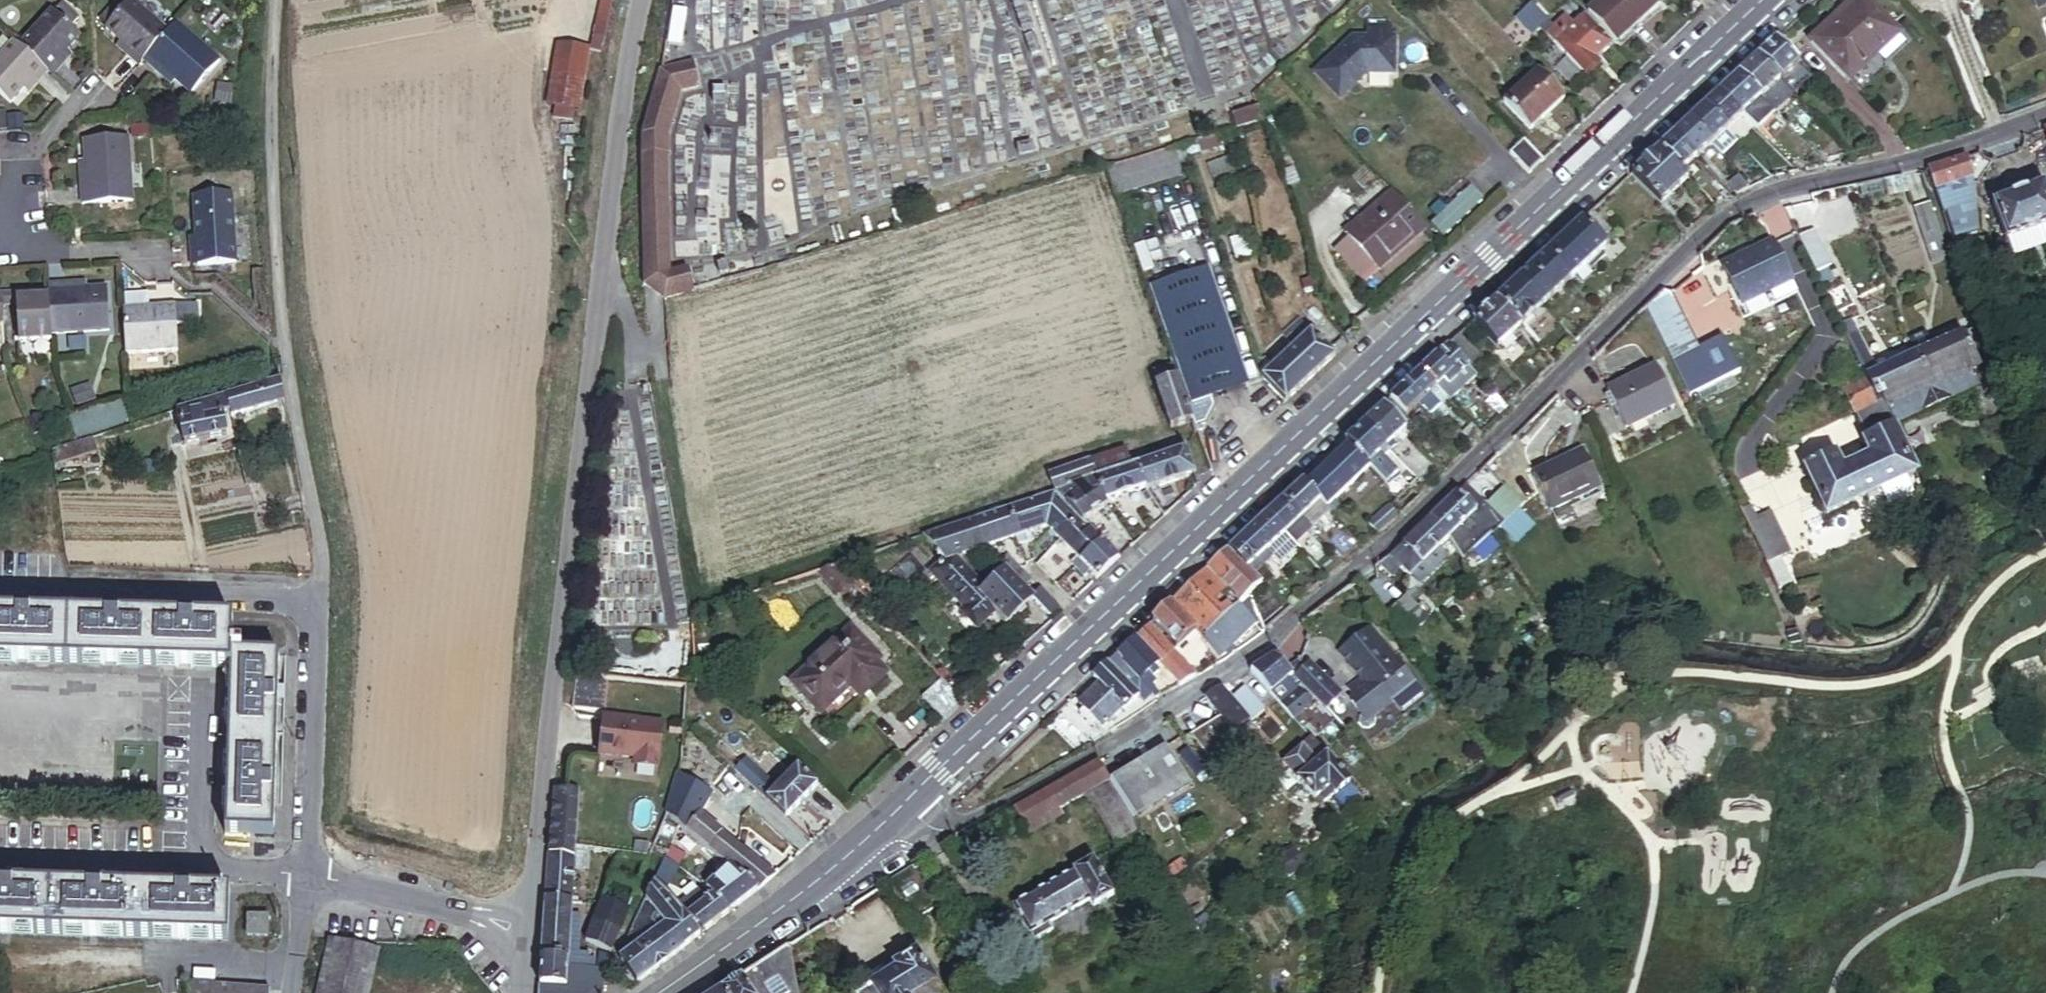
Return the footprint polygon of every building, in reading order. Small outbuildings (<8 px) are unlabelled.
[(131,0),(119,0),(102,19),(110,25),(131,0)] [(123,40),(145,60),(158,71),(163,65),(179,79),(193,92),(223,58),(180,21),(172,31),(136,0),(132,0),(131,0),(110,25),(108,27),(123,40)] [(588,47),(600,50),(611,0),(610,0),(600,0),(588,47)] [(683,32),(687,2),(675,0),(671,31),(683,32)] [(1586,11),(1613,41),(1658,0),(1657,0),(1598,0),(1586,11)] [(1870,0),(1855,0),(1812,40),(1849,80),(1900,33),(1870,0)] [(2039,11),(2045,8),(2045,0),(2034,0),(2039,11)] [(1612,46),(1584,16),(1574,25),(1565,15),(1553,26),(1535,5),(1520,19),(1533,34),(1539,28),(1566,58),(1557,67),(1574,86),(1599,63),(1596,60),(1612,46)] [(86,41),(56,16),(25,52),(20,48),(10,60),(1,52),(0,52),(0,97),(17,112),(32,95),(50,74),(55,78),(73,56),(86,41)] [(1354,38),(1316,72),(1338,96),(1365,71),(1393,68),(1389,33),(1382,35),(1380,22),(1368,23),(1370,35),(1354,38)] [(584,42),(555,38),(547,102),(554,103),(571,105),(576,105),(584,42)] [(11,40),(1,52),(10,60),(20,48),(11,40)] [(145,60),(123,40),(117,47),(139,66),(145,60)] [(1781,83),(1799,66),(1776,41),(1758,58),(1781,83)] [(73,56),(55,78),(60,83),(78,61),(73,56)] [(1781,83),(1758,58),(1739,76),(1779,119),(1798,101),(1781,83)] [(669,273),(669,145),(683,91),(702,86),(696,62),(666,70),(662,69),(661,73),(664,74),(648,133),(644,134),(644,139),(647,138),(647,155),(643,155),(644,158),(647,158),(647,166),(643,165),(644,169),(647,169),(647,184),(643,184),(643,187),(647,187),(646,211),(644,211),(643,214),(647,213),(646,282),(643,282),(643,285),(647,285),(667,298),(692,291),(688,272),(670,275),(669,273)] [(179,79),(163,65),(158,71),(174,85),(179,79)] [(1530,131),(1565,99),(1538,69),(1503,101),(1530,131)] [(55,78),(50,74),(32,95),(37,99),(55,78)] [(1779,119),(1739,76),(1721,92),(1743,116),(1761,135),(1779,119)] [(218,82),(216,102),(233,104),(235,84),(218,82)] [(1743,116),(1721,92),(1705,107),(1728,131),(1743,116)] [(571,105),(554,103),(553,116),(570,118),(571,105)] [(1257,105),(1231,114),(1236,130),(1262,122),(1257,105)] [(1711,146),(1728,131),(1705,107),(1689,122),(1711,146)] [(31,131),(30,120),(16,121),(17,132),(31,131)] [(1711,146),(1689,122),(1674,137),(1696,161),(1711,146)] [(1197,142),(1201,152),(1239,141),(1235,130),(1197,142)] [(1696,161),(1674,137),(1659,150),(1688,182),(1691,178),(1691,176),(1686,171),(1696,161)] [(1509,153),(1528,174),(1544,160),(1525,139),(1509,153)] [(1278,142),(1270,144),(1275,160),(1284,157),(1278,142)] [(91,146),(92,167),(93,188),(85,188),(86,205),(136,203),(133,144),(91,146)] [(1115,195),(1191,172),(1183,146),(1107,168),(1115,195)] [(1688,182),(1659,150),(1632,175),(1661,207),(1688,182)] [(1969,207),(1973,178),(1967,158),(1930,171),(1945,216),(1958,211),(1969,207)] [(93,188),(92,167),(84,168),(85,188),(93,188)] [(1738,195),(1755,188),(1741,174),(1729,187),(1738,195)] [(1907,176),(1888,180),(1890,192),(1891,196),(1910,192),(1907,176)] [(1888,180),(1862,185),(1864,196),(1890,192),(1888,180)] [(1995,204),(2008,241),(2045,228),(2045,186),(1995,204)] [(1849,188),(1818,195),(1820,204),(1851,198),(1849,188)] [(1394,193),(1346,234),(1378,272),(1426,230),(1394,193)] [(238,264),(234,198),(195,200),(198,237),(199,266),(238,264)] [(1915,207),(1927,248),(1944,243),(1932,202),(1915,207)] [(1776,205),(1759,213),(1771,237),(1788,229),(1776,205)] [(1967,236),(1958,211),(1945,216),(1953,240),(1967,236)] [(1572,281),(1605,249),(1605,245),(1583,220),(1547,254),(1572,281)] [(2008,241),(2013,256),(2045,245),(2045,228),(2008,241)] [(1815,232),(1801,238),(1818,275),(1830,269),(1832,268),(1815,232)] [(199,266),(198,237),(188,238),(190,267),(199,266)] [(1797,295),(1773,243),(1729,264),(1748,303),(1771,292),(1776,304),(1797,295)] [(1944,243),(1927,248),(1931,263),(1948,258),(1944,243)] [(1542,308),(1572,281),(1547,254),(1516,283),(1530,298),(1532,297),(1542,308)] [(1153,286),(1193,404),(1212,398),(1249,386),(1243,369),(1249,367),(1247,362),(1241,364),(1209,268),(1153,286)] [(1830,269),(1818,275),(1824,288),(1836,282),(1830,269)] [(1542,308),(1532,297),(1530,298),(1516,283),(1497,300),(1521,327),(1542,308)] [(18,298),(19,307),(20,347),(53,345),(52,337),(111,335),(109,290),(86,291),(67,292),(67,284),(50,285),(50,296),(35,297),(18,298)] [(85,284),(67,284),(67,292),(86,291),(85,284)] [(1670,285),(1644,311),(1689,399),(1741,374),(1724,338),(1702,348),(1670,285)] [(17,294),(4,294),(4,307),(19,307),(18,298),(35,297),(34,291),(17,291),(17,294)] [(1521,327),(1497,300),(1473,322),(1498,349),(1521,327)] [(190,305),(178,306),(179,325),(191,325),(190,305)] [(178,306),(125,309),(128,362),(181,359),(179,325),(178,306)] [(1266,378),(1263,381),(1285,404),(1335,357),(1304,324),(1288,339),(1297,347),(1268,374),(1266,371),(1263,374),(1266,378)] [(1859,336),(1849,340),(1867,381),(1845,391),(1868,442),(1864,443),(1871,458),(1842,471),(1835,457),(1807,470),(1827,514),(1916,474),(1897,432),(1903,429),(1901,425),(1975,391),(1987,419),(2004,412),(1987,375),(1983,377),(1964,333),(1932,348),(1925,332),(1910,339),(1918,356),(1876,375),(1859,336)] [(1486,364),(1458,336),(1448,346),(1472,371),(1475,374),(1486,364)] [(1457,376),(1462,371),(1467,376),(1472,371),(1448,346),(1420,372),(1444,397),(1462,381),(1457,376)] [(1654,366),(1608,388),(1626,426),(1672,405),(1654,366)] [(1212,398),(1193,404),(1188,406),(1175,371),(1155,377),(1158,387),(1158,391),(1172,430),(1194,423),(1195,428),(1205,425),(1214,406),(1212,398)] [(1444,397),(1420,372),(1391,400),(1406,416),(1418,405),(1429,416),(1447,399),(1444,397)] [(283,376),(177,409),(187,449),(228,437),(223,416),(232,414),(232,416),(287,400),(283,376)] [(93,383),(73,390),(79,407),(98,401),(93,383)] [(1509,408),(1495,394),(1488,401),(1502,416),(1509,408)] [(1386,448),(1405,429),(1383,407),(1364,426),(1386,448)] [(1383,457),(1389,451),(1386,448),(1364,426),(1345,444),(1347,446),(1367,468),(1383,484),(1397,471),(1383,457)] [(93,435),(53,448),(55,465),(97,451),(93,435)] [(1336,500),(1367,468),(1347,446),(1307,488),(1331,513),(1334,516),(1343,507),(1336,500)] [(1167,484),(1195,475),(1186,449),(1159,459),(1167,484)] [(1097,479),(1130,468),(1124,450),(1049,476),(1054,493),(1097,479)] [(1578,450),(1534,471),(1552,509),(1596,488),(1578,450)] [(1167,484),(1159,459),(1139,465),(1148,488),(1149,491),(1167,484)] [(1148,488),(1139,465),(1130,468),(1097,479),(1106,505),(1148,488)] [(1106,505),(1097,479),(1054,493),(1080,519),(1083,522),(1107,510),(1106,505)] [(1313,532),(1331,513),(1307,488),(1303,483),(1282,502),(1313,532)] [(1488,505),(1468,484),(1459,493),(1479,514),(1488,505)] [(1080,519),(1054,493),(1040,497),(1048,504),(1041,509),(1046,524),(1060,539),(1080,519)] [(1459,493),(1432,519),(1451,541),(1469,571),(1487,560),(1480,549),(1493,535),(1479,514),(1459,493)] [(1041,509),(1048,504),(1040,497),(1006,508),(1009,515),(1013,519),(1017,535),(1019,542),(1031,538),(1030,530),(1046,524),(1041,509)] [(1296,548),(1313,532),(1282,502),(1266,517),(1296,548)] [(1017,535),(1013,519),(1009,515),(1006,508),(976,518),(984,545),(1017,535)] [(1399,516),(1390,508),(1371,526),(1379,535),(1399,516)] [(1755,509),(1745,514),(1758,538),(1781,527),(1774,513),(1761,520),(1755,509)] [(1283,572),(1302,553),(1296,548),(1266,517),(1228,552),(1254,580),(1274,562),(1283,572)] [(976,518),(924,536),(958,574),(950,582),(968,603),(985,622),(994,612),(1006,624),(1034,599),(1049,615),(1058,607),(1041,590),(1032,597),(1026,590),(1013,576),(1006,569),(988,586),(984,581),(987,579),(962,550),(984,545),(976,518)] [(1080,519),(1060,539),(1076,557),(1071,561),(1087,578),(1092,574),(1097,579),(1122,555),(1117,550),(1113,552),(1103,540),(1083,522),(1080,519)] [(1443,548),(1451,541),(1432,519),(1407,543),(1380,563),(1394,577),(1402,570),(1411,579),(1413,577),(1443,548)] [(1781,527),(1758,538),(1771,567),(1784,561),(1795,555),(1781,527)] [(1452,558),(1443,548),(1413,577),(1422,587),(1452,558)] [(1009,552),(999,561),(1006,569),(1013,576),(1023,567),(1009,552)] [(1220,623),(1251,593),(1259,585),(1254,580),(1228,552),(1188,591),(1220,623)] [(1784,561),(1771,567),(1784,592),(1797,586),(1784,561)] [(836,565),(817,572),(836,593),(850,581),(836,565)] [(1013,576),(1026,590),(1035,581),(1023,570),(1023,567),(1013,576)] [(1220,623),(1188,591),(1153,623),(1178,649),(1194,632),(1220,658),(1260,619),(1251,593),(1220,623)] [(1408,596),(1383,618),(1407,644),(1432,622),(1408,596)] [(985,622),(968,603),(964,607),(981,625),(985,622)] [(231,620),(0,613),(0,662),(230,668),(230,654),(231,620)] [(1197,676),(1149,628),(1135,640),(1156,661),(1159,664),(1180,685),(1197,676)] [(1371,630),(1337,654),(1377,695),(1357,716),(1381,741),(1421,702),(1418,686),(1402,679),(1371,630)] [(839,635),(783,689),(810,718),(839,689),(835,685),(841,679),(856,694),(872,678),(861,667),(865,663),(839,635)] [(1151,665),(1156,661),(1135,640),(1116,658),(1153,697),(1155,700),(1159,697),(1151,687),(1154,684),(1152,682),(1160,675),(1151,665)] [(1298,683),(1291,676),(1292,675),(1286,668),(1273,653),(1253,672),(1278,700),(1298,683)] [(273,834),(278,656),(230,654),(230,668),(225,833),(273,834)] [(1153,697),(1116,658),(1095,678),(1101,686),(1081,706),(1101,728),(1124,708),(1126,710),(1140,697),(1146,702),(1153,697)] [(1297,658),(1286,668),(1292,675),(1304,665),(1297,658)] [(1337,693),(1308,661),(1304,665),(1292,675),(1291,676),(1298,683),(1320,709),(1337,693)] [(841,679),(835,685),(839,689),(850,700),(856,694),(841,679)] [(965,701),(947,682),(925,703),(944,722),(965,701)] [(1230,700),(1249,723),(1264,711),(1247,688),(1230,700)] [(1219,714),(1221,718),(1235,735),(1236,734),(1249,723),(1230,700),(1220,689),(1203,699),(1216,716),(1219,714)] [(605,716),(600,754),(636,757),(635,764),(658,767),(663,722),(605,716)] [(1242,741),(1236,734),(1235,735),(1221,718),(1206,724),(1190,734),(1211,759),(1242,741)] [(1269,738),(1279,729),(1271,720),(1261,729),(1269,738)] [(1351,785),(1314,743),(1305,751),(1302,748),(1283,765),(1322,810),(1351,785)] [(1129,813),(1185,780),(1164,746),(1109,779),(1129,813)] [(747,760),(736,771),(786,819),(817,786),(797,767),(777,789),(747,760)] [(1129,813),(1109,779),(1098,761),(1015,810),(1029,833),(1062,814),(1060,810),(1085,795),(1117,849),(1142,834),(1129,813)] [(774,875),(703,816),(710,799),(679,780),(668,816),(727,865),(756,889),(774,875)] [(554,789),(544,899),(573,901),(575,869),(576,854),(591,856),(591,851),(576,848),(579,791),(554,789)] [(591,856),(576,854),(575,869),(589,870),(591,856)] [(1291,854),(1276,864),(1285,879),(1301,870),(1291,854)] [(669,894),(681,868),(667,855),(656,881),(669,894)] [(652,861),(624,856),(584,947),(611,957),(652,861)] [(1092,862),(1013,906),(1033,942),(1052,931),(1048,924),(1089,901),(1093,909),(1112,898),(1092,862)] [(731,909),(756,889),(727,865),(706,889),(715,896),(731,909)] [(602,882),(589,879),(586,900),(599,903),(602,882)] [(731,909),(715,896),(710,899),(687,917),(677,905),(669,894),(656,881),(647,899),(684,947),(731,909)] [(0,886),(0,934),(230,942),(232,894),(0,886)] [(705,891),(702,887),(677,905),(687,917),(710,899),(705,891)] [(705,891),(710,899),(715,896),(706,889),(705,891)] [(572,912),(573,901),(544,899),(541,958),(569,959),(572,912)] [(684,947),(647,899),(639,918),(650,937),(668,960),(684,947)] [(541,958),(538,992),(600,992),(602,972),(589,971),(589,964),(584,963),(584,958),(578,958),(581,912),(572,912),(569,959),(541,958)] [(668,960),(650,937),(639,918),(634,930),(641,947),(658,968),(668,960)] [(658,968),(641,947),(634,930),(621,959),(638,982),(658,968)] [(330,940),(320,992),(373,992),(381,950),(330,940)] [(790,946),(742,976),(753,992),(799,992),(790,946)] [(918,955),(897,967),(900,973),(868,992),(941,992),(918,955)] [(742,976),(717,992),(753,992),(742,976)]
